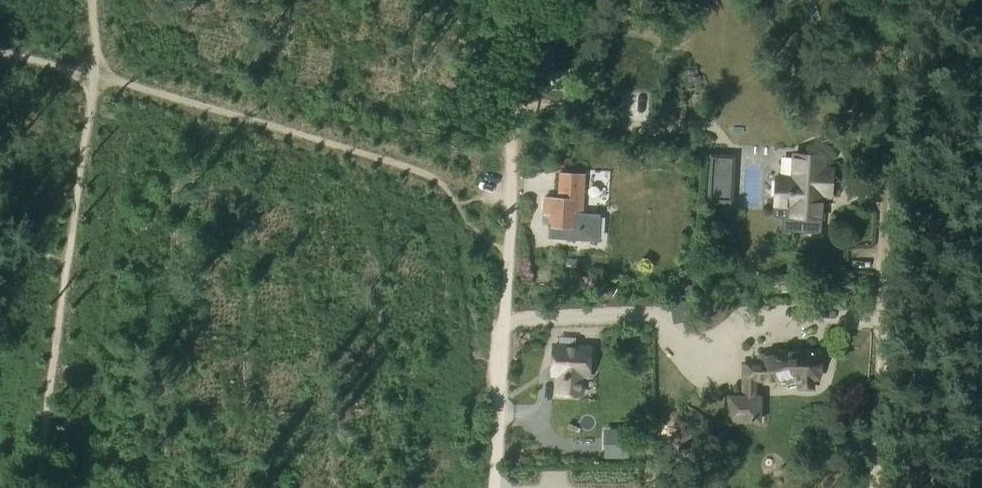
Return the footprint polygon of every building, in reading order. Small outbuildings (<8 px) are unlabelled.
[(866,112),(856,112),(856,126),(867,125),(866,112)] [(821,233),(822,202),(819,202),(820,191),(832,192),(834,169),(824,168),(825,155),(795,154),(794,179),(777,178),(775,216),(783,216),(783,231),(821,233)] [(584,214),(586,172),(562,171),(560,197),(546,196),(545,212),(552,212),(551,235),(598,238),(599,215),(584,214)] [(709,178),(707,201),(732,202),(733,179),(709,178)] [(675,296),(694,295),(694,284),(674,285),(675,296)] [(599,290),(598,294),(600,298),(605,299),(608,297),(610,293),(607,289),(603,288),(599,290)] [(693,299),(670,304),(674,323),(689,321),(687,311),(695,310),(693,299)] [(589,375),(591,346),(555,344),(554,373),(559,373),(558,391),(582,393),(583,374),(589,375)] [(822,359),(820,352),(777,351),(777,354),(764,354),(764,355),(761,355),(760,363),(745,363),(744,395),(730,395),(729,418),(755,419),(756,379),(792,380),(792,378),(800,378),(800,388),(814,388),(814,377),(819,377),(822,367),(822,359)] [(610,444),(604,444),(604,457),(610,457),(628,457),(627,430),(610,430),(610,444)]
